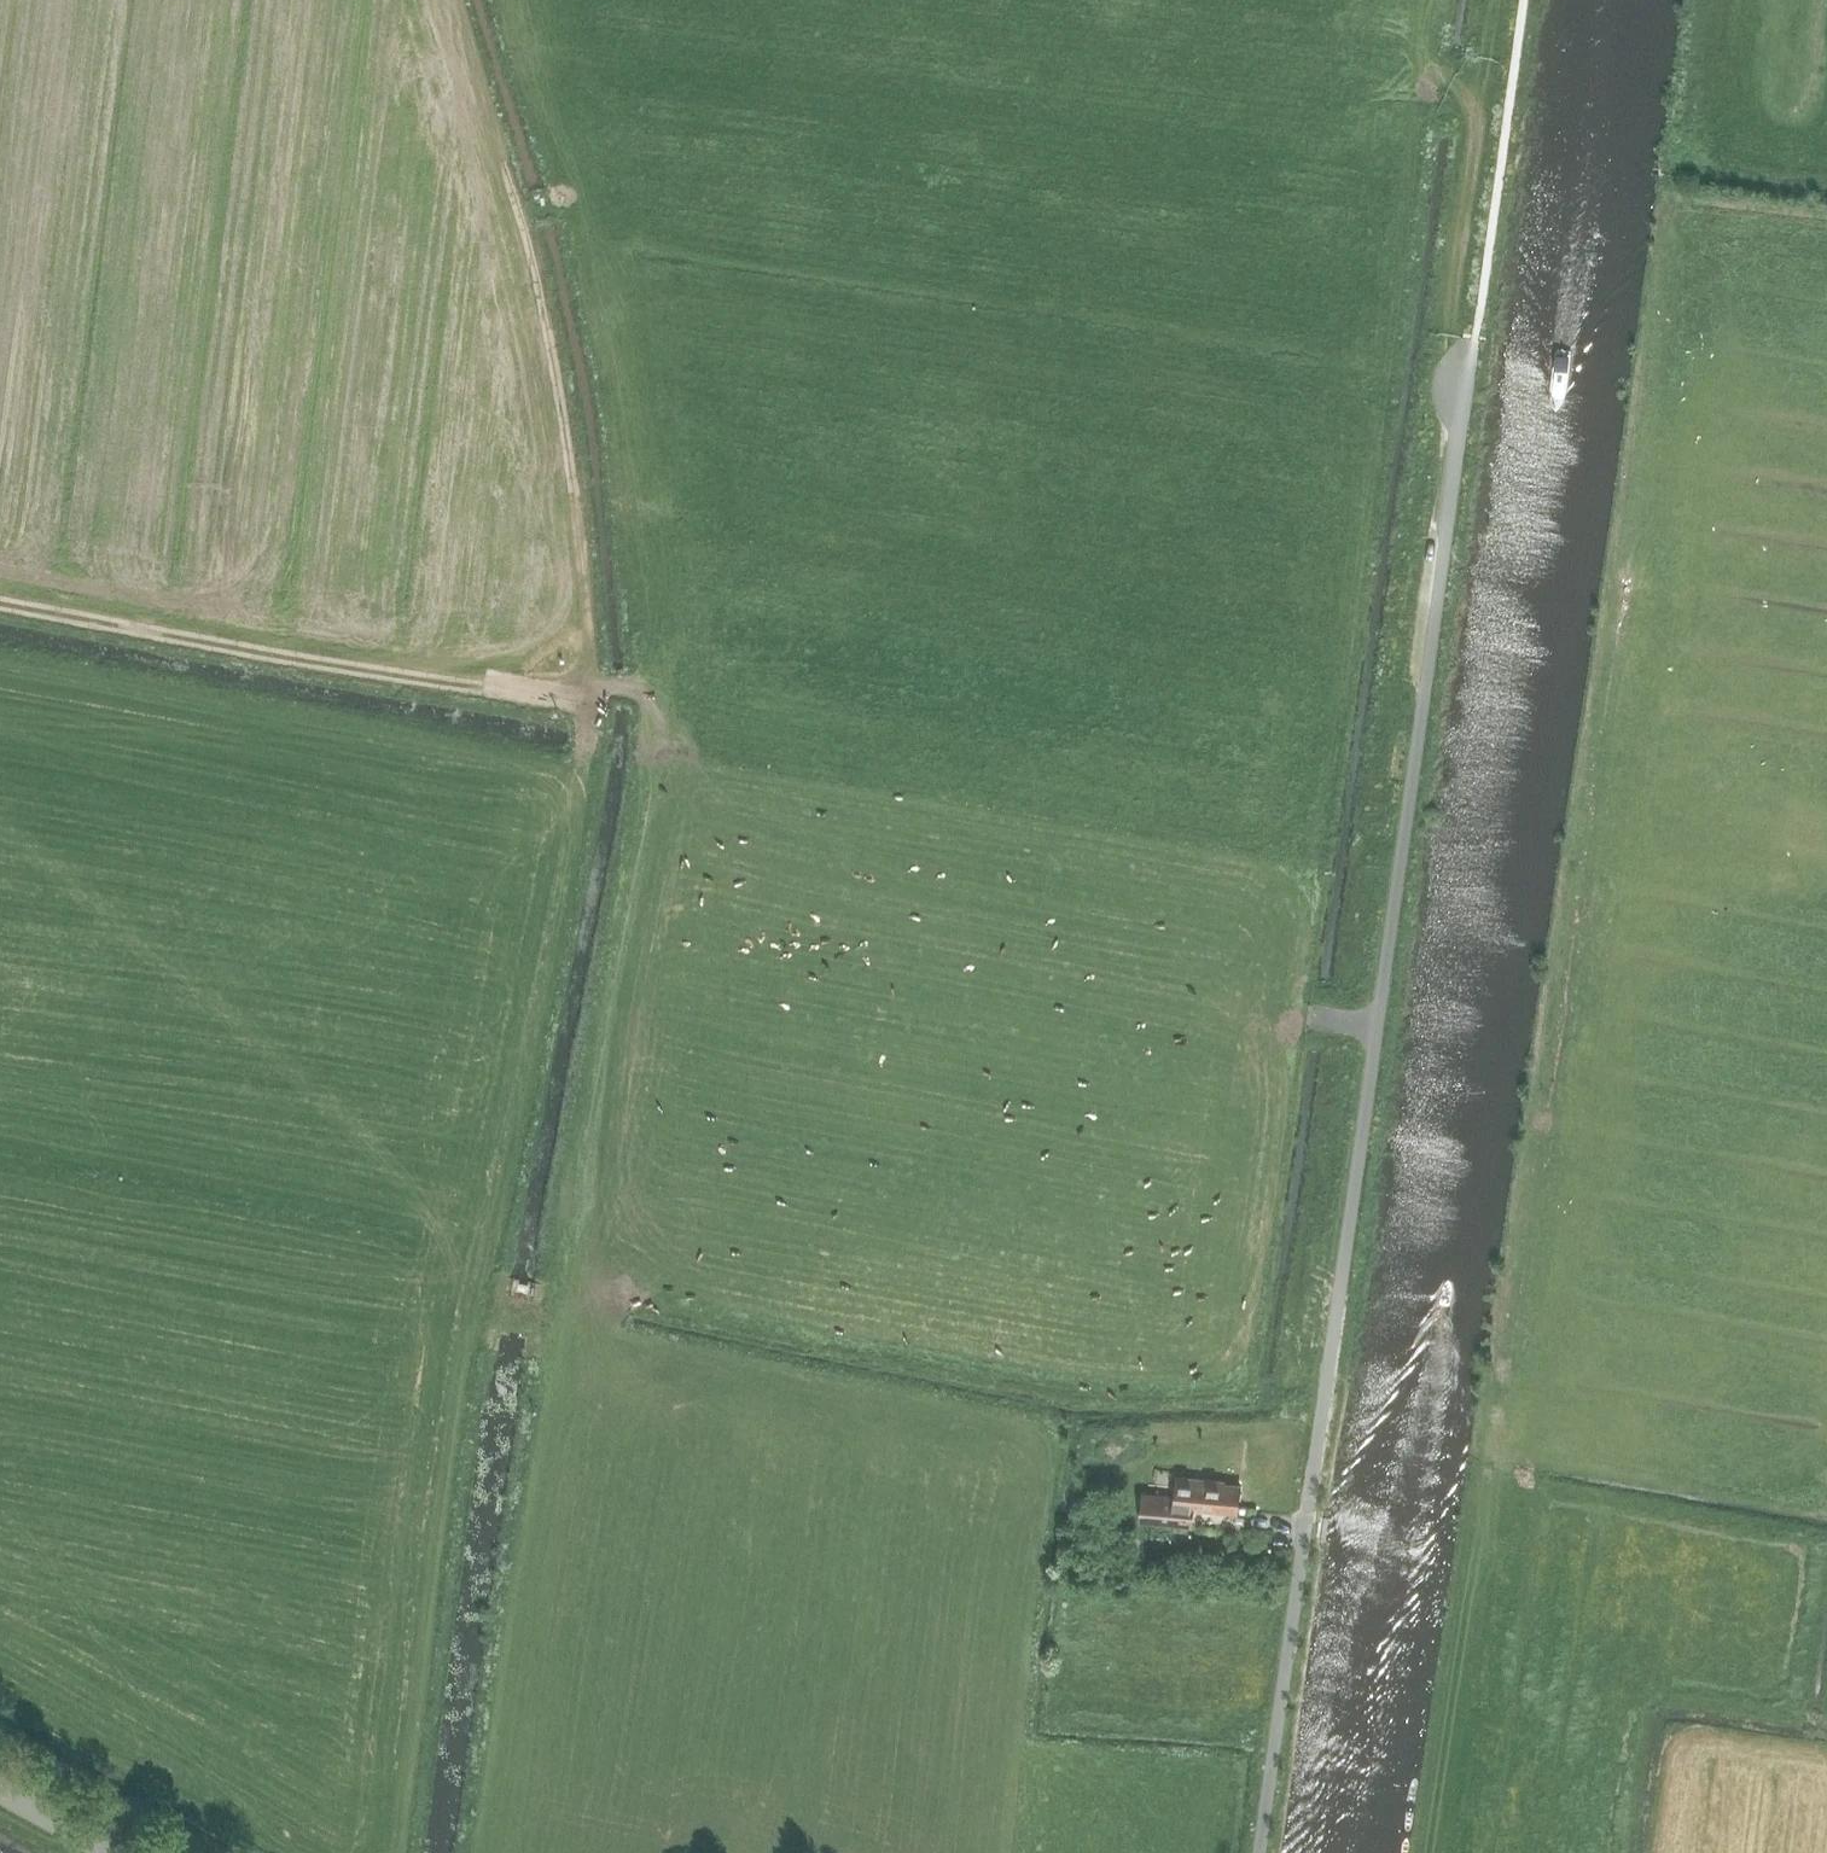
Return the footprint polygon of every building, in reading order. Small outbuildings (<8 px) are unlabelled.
[(1178,1476),(1176,1497),(1146,1494),(1143,1524),(1172,1526),(1173,1506),(1220,1510),(1220,1508),(1238,1509),(1240,1485),(1222,1484),(1222,1480),(1178,1476)]
